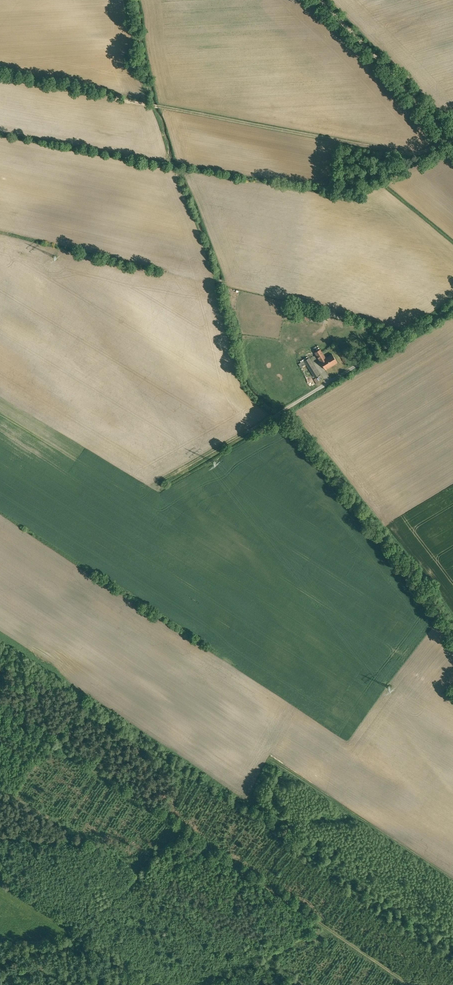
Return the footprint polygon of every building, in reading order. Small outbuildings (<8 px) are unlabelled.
[(307,308),(299,306),(297,315),(305,317),(307,308)] [(325,357),(320,349),(315,352),(320,361),(325,358),(325,357)] [(337,362),(332,354),(325,358),(320,361),(325,369),(337,362)] [(319,374),(309,358),(299,364),(300,367),(306,363),(315,377),(319,374)]
